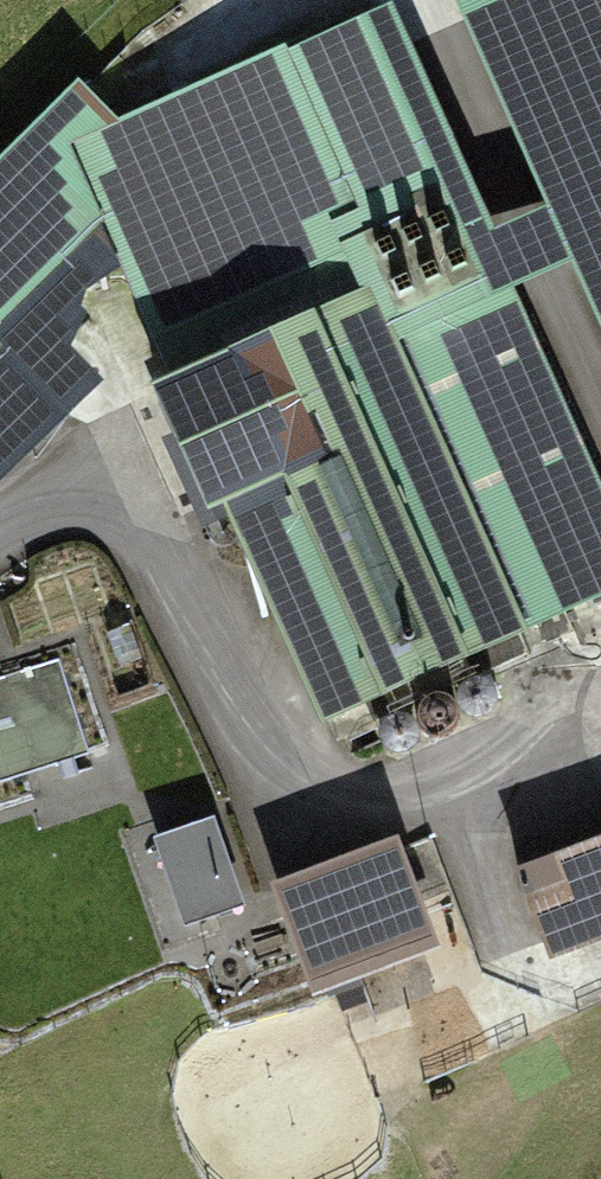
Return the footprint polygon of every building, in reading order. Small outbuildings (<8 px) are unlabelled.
[(477,11),(600,289),(600,0),(501,0),(477,11)] [(78,163),(123,264),(176,381),(159,389),(215,513),(231,506),(325,713),(600,590),(600,503),(386,25),(314,57),(78,163)] [(4,355),(55,406),(90,371),(42,321),(87,276),(123,264),(78,163),(314,57),(304,36),(118,119),(85,85),(0,172),(0,189),(62,251),(41,273),(58,290),(36,312),(19,294),(0,313),(0,358),(4,355)] [(0,189),(0,313),(19,294),(36,312),(58,290),(41,273),(62,251),(0,189)] [(546,358),(594,346),(578,285),(531,297),(546,358)] [(55,406),(4,355),(0,358),(0,460),(55,406)] [(588,431),(572,376),(570,376),(600,479),(600,427),(588,431)] [(0,679),(0,780),(88,753),(58,660),(0,679)] [(354,728),(368,762),(501,705),(487,671),(354,728)] [(207,820),(154,838),(163,863),(167,862),(186,918),(216,908),(217,912),(236,906),(228,882),(224,883),(210,843),(214,841),(207,820)] [(526,875),(552,946),(600,928),(600,847),(526,875)] [(389,851),(285,890),(315,969),(419,929),(389,851)]
